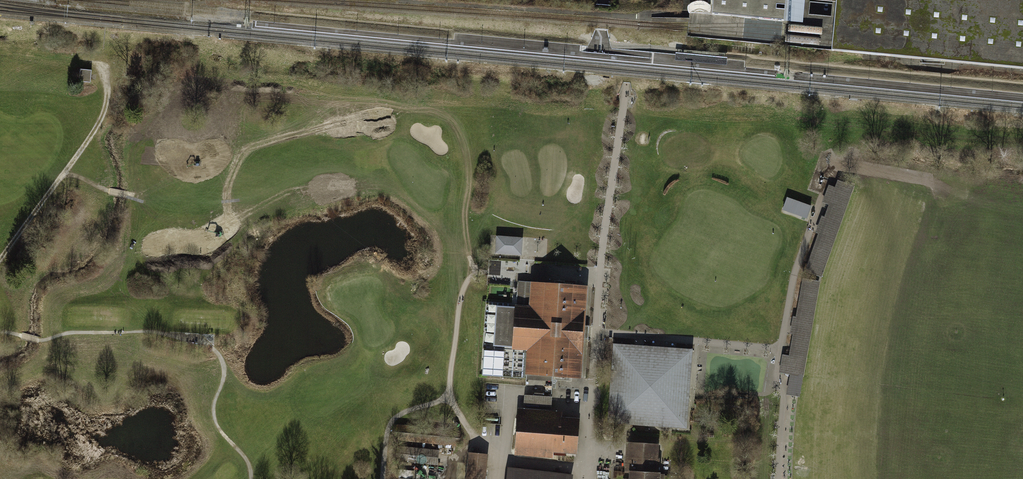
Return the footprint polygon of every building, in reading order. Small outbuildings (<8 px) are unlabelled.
[(784,19),(786,0),(713,0),(712,10),(784,19)] [(831,32),(830,43),(829,50),(1022,68),(1022,0),(834,0),(831,32)] [(91,70),(81,69),(80,81),(90,82),(91,70)] [(821,278),(855,186),(839,180),(836,188),(830,185),(824,202),(829,204),(825,216),(821,215),(815,232),(819,233),(805,272),(821,278)] [(811,206),(787,197),(783,209),(807,218),(809,212),(811,206)] [(522,238),(496,236),(494,253),(521,255),(522,238)] [(820,282),(803,279),(796,317),(793,317),(790,334),(792,335),(789,356),(783,355),(779,373),(790,375),(786,395),(800,397),(820,282)] [(586,287),(518,282),(516,308),(497,307),(494,345),(513,346),(512,348),(528,349),(526,373),(580,377),(586,287)] [(639,346),(613,344),(608,423),(687,429),(692,349),(639,346)] [(525,395),(524,408),(551,411),(552,397),(538,396),(525,395)] [(524,408),(518,408),(515,455),(551,458),(552,452),(576,454),(579,418),(562,417),(563,412),(551,411),(524,408)] [(626,442),(625,457),(624,473),(629,473),(629,478),(664,478),(664,474),(660,474),(661,473),(659,472),(660,456),(659,456),(660,444),(626,442)] [(438,453),(397,448),(396,462),(437,467),(438,453)] [(468,452),(465,478),(485,478),(487,462),(488,454),(468,452)] [(573,476),(508,469),(507,478),(572,478),(573,476)]
